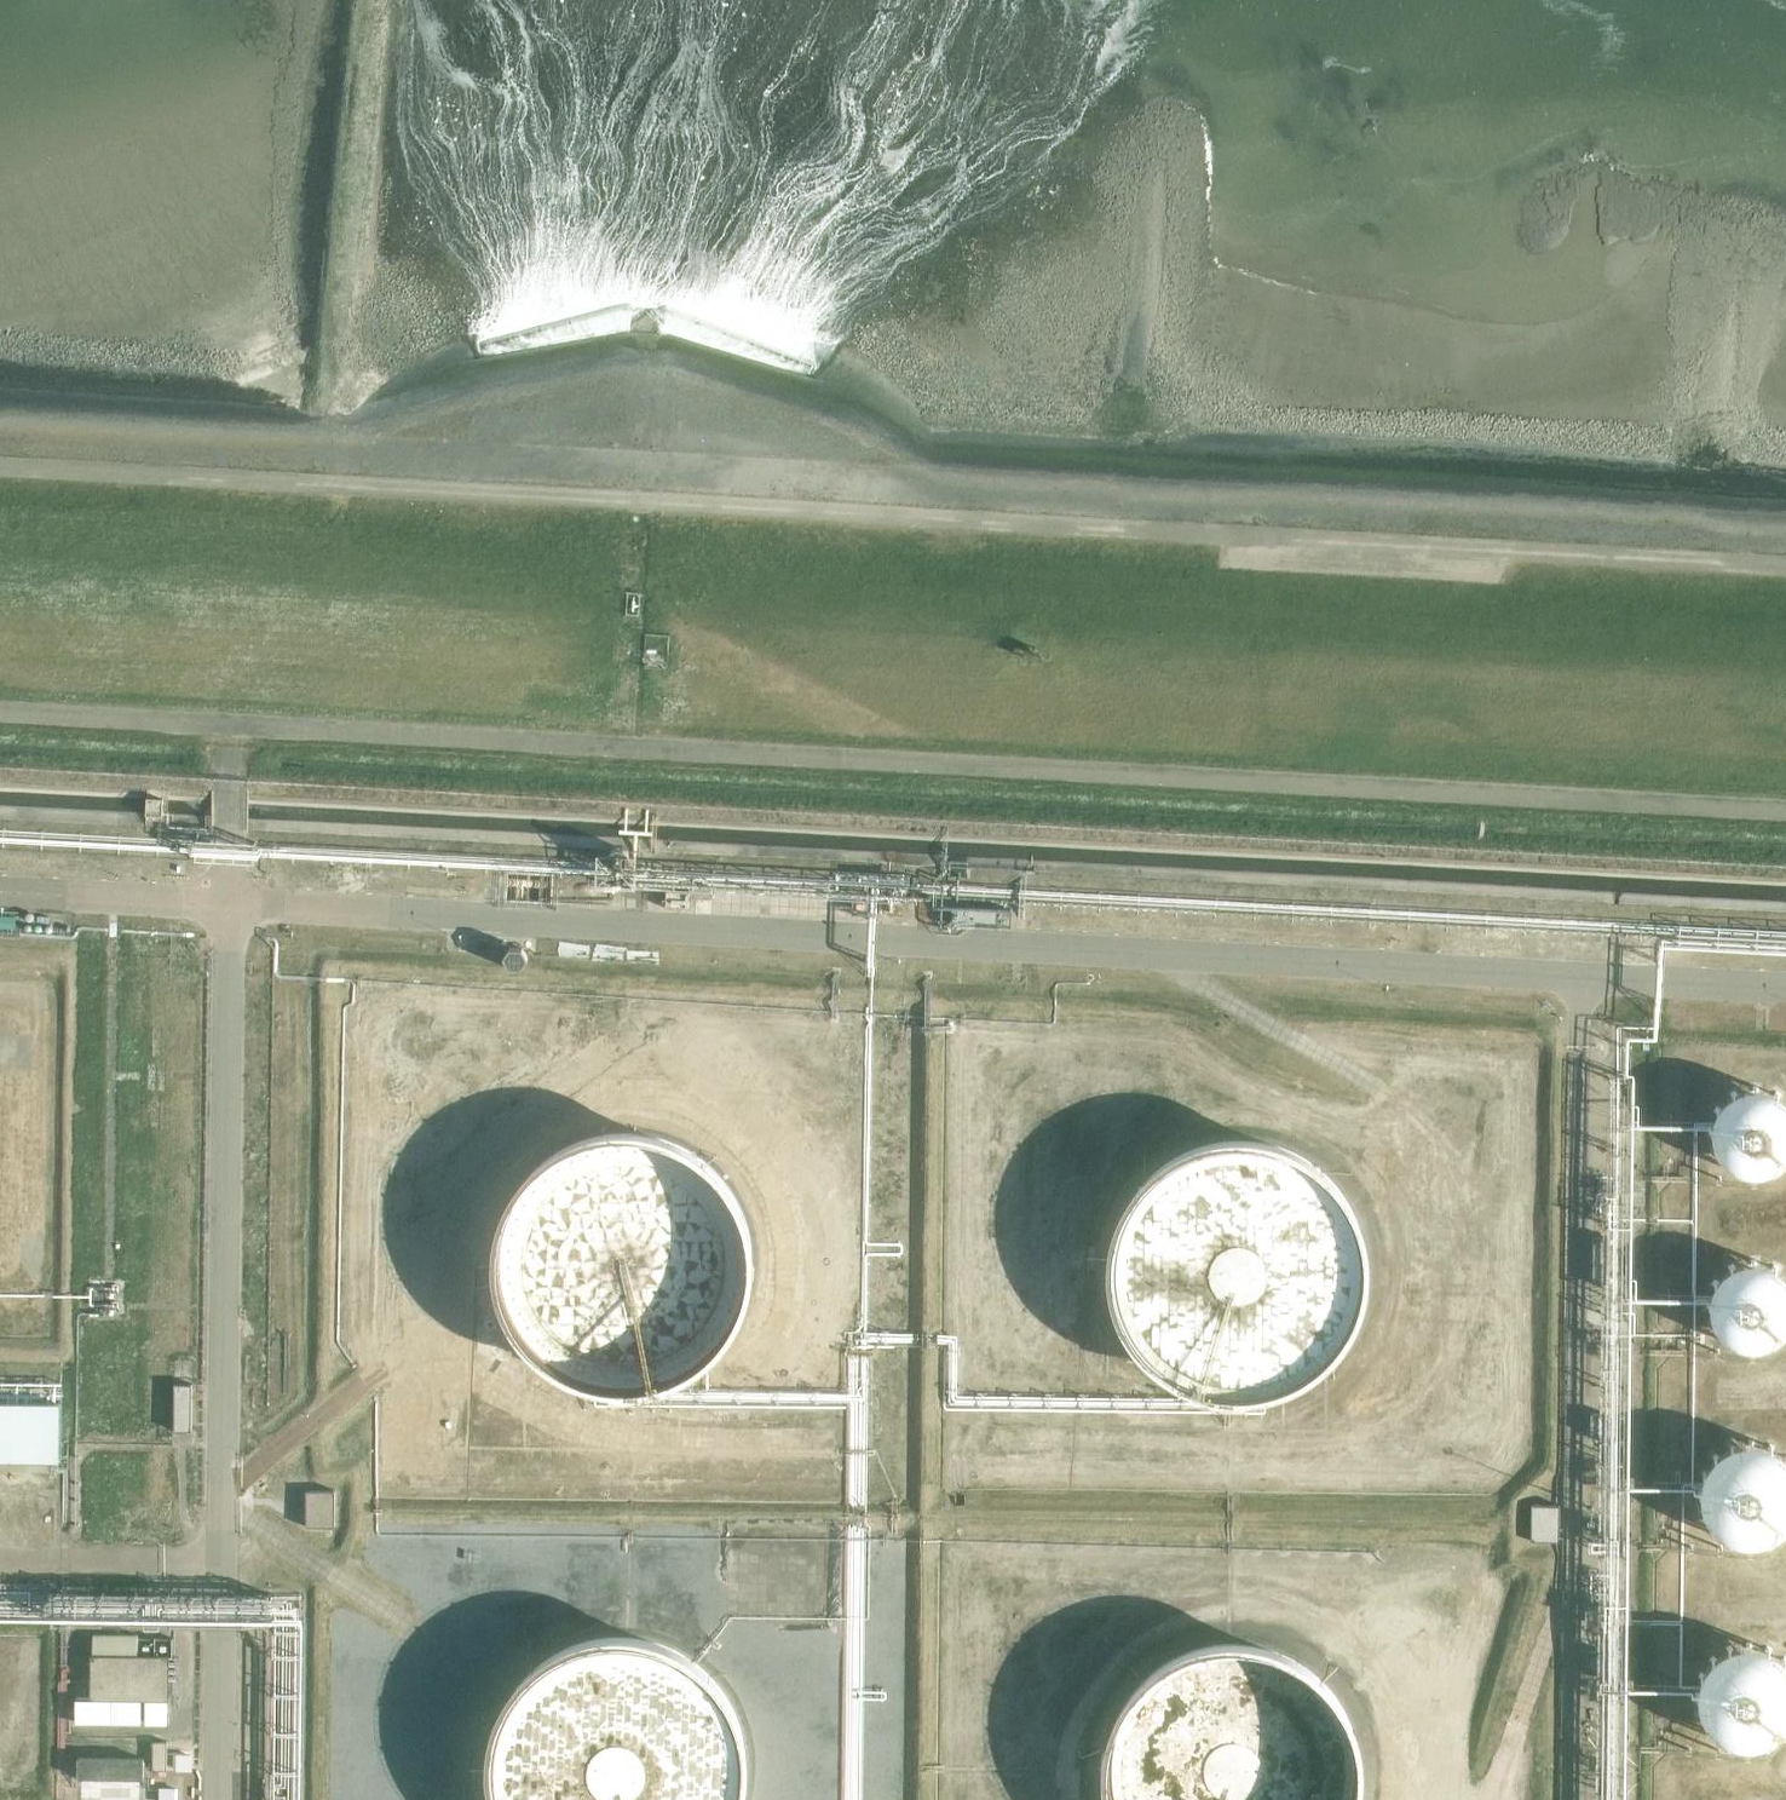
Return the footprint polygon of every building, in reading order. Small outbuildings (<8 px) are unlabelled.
[(937,919),(1017,922),(1018,901),(938,898),(937,919)] [(1780,1088),(1771,1084),(1763,1081),(1752,1079),(1743,1079),(1734,1082),(1725,1085),(1717,1092),(1710,1099),(1705,1108),(1701,1118),(1700,1127),(1701,1137),(1703,1146),(1708,1155),(1713,1162),(1721,1169),(1731,1175),(1740,1178),(1748,1179),(1757,1178),(1768,1176),(1777,1171),(1784,1165),(1785,1163),(1785,1094),(1780,1088)] [(745,1268),(746,1255),(745,1243),(744,1232),(741,1219),(736,1206),(731,1194),(725,1184),(718,1175),(708,1163),(701,1157),(691,1149),(681,1143),(665,1135),(646,1128),(630,1126),(621,1125),(612,1125),(596,1127),(587,1128),(570,1134),(560,1138),(550,1144),(540,1150),(528,1160),(517,1171),(510,1180),(503,1192),(498,1202),(494,1212),(490,1225),(488,1239),(487,1252),(487,1264),(489,1279),(493,1292),(497,1305),(508,1325),(517,1338),(525,1346),(535,1355),(544,1362),(556,1369),(568,1375),(585,1380),(596,1383),(612,1384),(621,1384),(637,1383),(648,1380),(661,1376),(673,1371),(687,1363),(698,1355),(708,1346),(716,1338),(725,1325),(736,1305),(740,1292),(743,1282),(745,1268)] [(1364,1280),(1365,1269),(1364,1258),(1363,1247),(1361,1236),(1358,1226),(1354,1215),(1349,1206),(1343,1196),(1336,1187),(1329,1179),(1321,1172),(1312,1165),(1303,1159),(1293,1154),(1283,1149),(1273,1146),(1262,1143),(1251,1142),(1240,1141),(1229,1141),(1218,1143),(1207,1145),(1197,1148),(1186,1152),(1177,1157),(1167,1163),(1158,1170),(1150,1177),(1143,1185),(1136,1194),(1130,1203),(1125,1213),(1120,1223),(1117,1233),(1114,1244),(1113,1255),(1112,1266),(1113,1277),(1114,1288),(1116,1299),(1119,1309),(1123,1320),(1128,1329),(1134,1339),(1141,1348),(1148,1356),(1156,1363),(1165,1370),(1174,1376),(1184,1381),(1194,1386),(1204,1389),(1215,1392),(1226,1393),(1237,1394),(1248,1393),(1259,1392),(1270,1390),(1280,1387),(1291,1383),(1300,1378),(1310,1372),(1319,1365),(1327,1358),(1334,1350),(1341,1341),(1347,1332),(1352,1322),(1357,1312),(1360,1302),(1363,1291),(1364,1280)] [(1784,1275),(1778,1268),(1770,1261),(1762,1258),(1756,1256),(1747,1254),(1739,1255),(1728,1258),(1722,1261),(1715,1266),(1708,1273),(1703,1281),(1700,1291),(1699,1299),(1699,1308),(1701,1317),(1706,1325),(1711,1332),(1716,1337),(1724,1342),(1733,1346),(1743,1347),(1751,1347),(1761,1345),(1770,1340),(1777,1335),(1783,1328),(1785,1322),(1785,1279),(1784,1275)] [(80,1380),(0,1376),(0,1449),(78,1452),(80,1380)] [(1782,1464),(1777,1457),(1771,1452),(1762,1447),(1755,1445),(1746,1443),(1738,1444),(1728,1446),(1719,1450),(1712,1456),(1706,1462),(1701,1471),(1698,1479),(1697,1489),(1698,1498),(1700,1507),(1705,1516),(1711,1523),(1716,1527),(1723,1531),(1732,1535),(1742,1536),(1750,1535),(1758,1534),(1767,1530),(1776,1523),(1782,1515),(1785,1508),(1785,1471),(1782,1464)] [(316,1517),(342,1518),(342,1481),(316,1481),(316,1517)] [(1538,1539),(1563,1541),(1565,1497),(1541,1495),(1538,1539)] [(743,1762),(742,1751),(740,1736),(736,1723),(732,1712),(726,1700),(719,1688),(705,1671),(697,1663),(686,1655),(674,1648),(662,1643),(649,1638),(636,1635),(616,1633),(605,1634),(591,1635),(578,1638),(565,1643),(553,1648),(541,1655),(531,1663),(522,1671),(508,1688),(501,1700),(495,1712),(491,1723),(487,1736),(485,1747),(484,1760),(485,1774),(487,1787),(489,1798),(490,1799),(737,1799),(738,1798),(740,1787),(742,1774),(743,1762)] [(1355,1764),(1354,1753),(1352,1737),(1348,1724),(1345,1714),(1339,1702),(1332,1690),(1317,1673),(1309,1666),(1298,1658),(1285,1650),(1275,1645),(1264,1641),(1249,1638),(1236,1636),(1227,1636),(1218,1636),(1204,1638),(1189,1641),(1179,1645),(1169,1650),(1155,1658),(1144,1666),(1136,1673),(1122,1690),(1115,1702),(1109,1714),(1105,1724),(1101,1737),(1100,1748),(1099,1762),(1099,1773),(1100,1784),(1104,1799),(1349,1799),(1352,1788),(1354,1775),(1355,1764)] [(123,1685),(122,1711),(154,1712),(155,1687),(180,1688),(181,1642),(104,1640),(103,1684),(123,1685)] [(1780,1657),(1774,1651),(1766,1646),(1758,1643),(1746,1641),(1737,1641),(1728,1643),(1719,1646),(1709,1653),(1703,1659),(1697,1668),(1693,1678),(1692,1690),(1692,1699),(1694,1708),(1698,1717),(1703,1725),(1711,1732),(1719,1737),(1728,1741),(1739,1743),(1748,1743),(1762,1739),(1771,1734),(1778,1729),(1784,1723),(1785,1719),(1785,1665),(1780,1657)]
